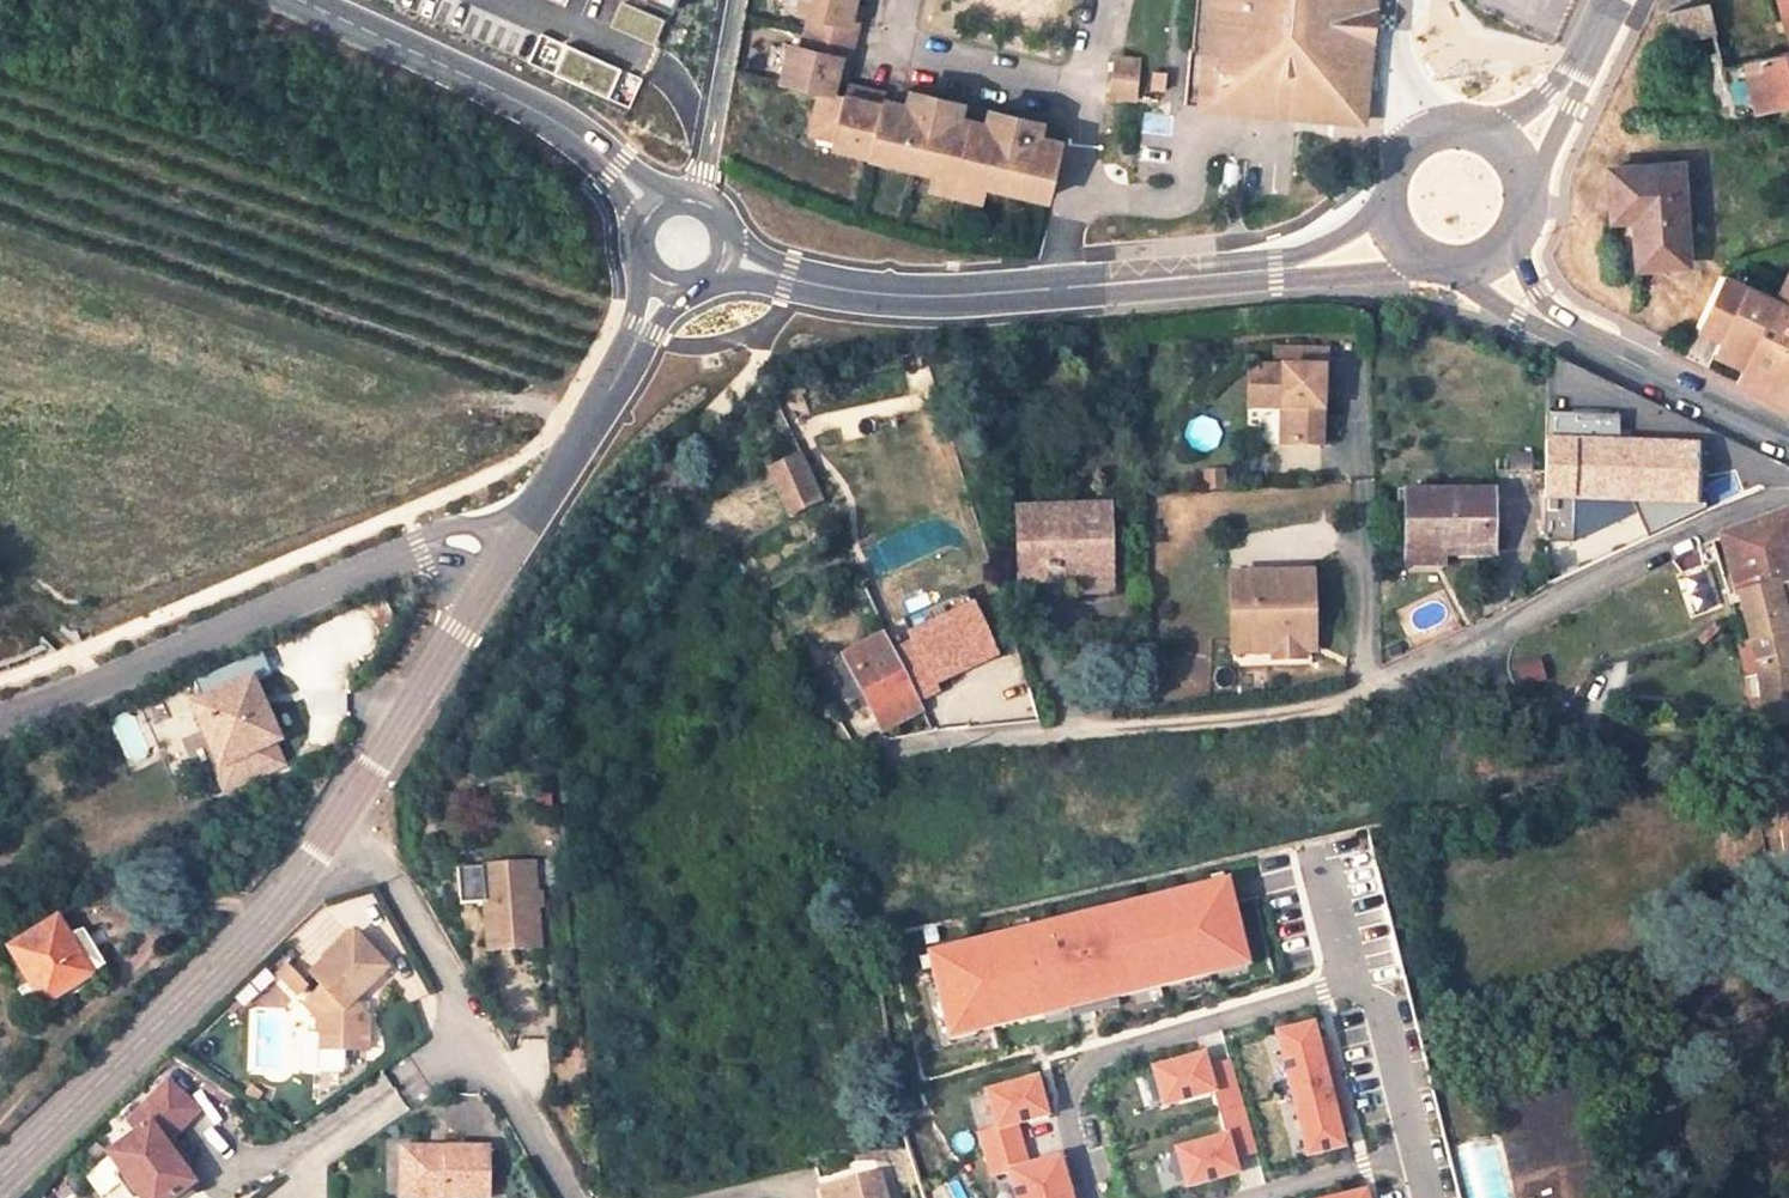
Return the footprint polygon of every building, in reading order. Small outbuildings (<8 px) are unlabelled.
[(674,19),(682,0),(627,0),(674,19)] [(796,9),(809,12),(804,32),(801,45),(788,43),(779,80),(816,89),(808,127),(827,132),(824,141),(823,149),(855,157),(858,147),(885,153),(883,164),(928,175),(977,187),(978,183),(1000,188),(1010,191),(1013,179),(1042,186),(1053,138),(1031,133),(1024,130),(1021,141),(1004,137),(1009,121),(994,117),(993,123),(976,119),(955,114),(940,110),(941,104),(927,101),(924,118),(908,115),(911,102),(895,98),(877,94),(878,87),(862,83),(859,98),(843,95),(825,90),(830,69),(834,51),(845,53),(853,23),(841,21),(845,3),(846,0),(798,0),(796,9)] [(1374,74),(1381,0),(1195,0),(1189,54),(1185,53),(1180,112),(1217,116),(1218,105),(1234,106),(1233,117),(1349,130),(1355,72),(1374,74)] [(1788,43),(1788,0),(1777,0),(1788,43)] [(841,21),(853,23),(857,6),(845,3),(841,21)] [(1675,43),(1714,35),(1706,5),(1669,14),(1675,43)] [(622,65),(568,40),(555,69),(610,93),(622,65)] [(1717,49),(1718,56),(1721,67),(1729,65),(1724,48),(1717,49)] [(834,51),(830,69),(841,72),(845,53),(834,51)] [(1721,67),(1724,77),(1734,117),(1788,105),(1788,52),(1729,65),(1721,67)] [(1708,81),(1724,77),(1721,67),(1718,56),(1703,59),(1708,81)] [(1110,65),(1108,83),(1131,86),(1133,67),(1110,65)] [(1349,130),(1348,144),(1373,146),(1379,74),(1374,74),(1355,72),(1349,130)] [(1708,81),(1718,120),(1734,117),(1724,77),(1708,81)] [(859,98),(862,83),(846,79),(843,95),(859,98)] [(940,110),(955,114),(959,96),(899,82),(895,98),(911,102),(908,115),(924,118),(927,101),(941,104),(940,110)] [(1131,86),(1108,83),(1107,102),(1129,104),(1131,86)] [(1155,94),(1145,94),(1143,107),(1160,108),(1161,103),(1155,102),(1155,94)] [(1024,130),(1031,133),(1036,116),(980,102),(976,119),(993,123),(994,117),(1009,121),(1004,137),(1021,141),(1024,130)] [(808,127),(806,137),(824,141),(827,132),(808,127)] [(858,147),(855,157),(883,164),(885,153),(858,147)] [(1642,230),(1635,230),(1638,268),(1687,265),(1680,166),(1608,171),(1611,220),(1614,220),(1635,219),(1642,219),(1642,230)] [(928,175),(925,189),(946,194),(974,200),(977,187),(928,175)] [(1013,179),(1010,191),(1039,197),(1042,186),(1013,179)] [(1724,273),(1706,310),(1732,322),(1723,342),(1751,356),(1744,371),(1767,383),(1771,376),(1788,385),(1788,284),(1784,281),(1776,298),(1724,273)] [(1279,375),(1261,376),(1262,402),(1280,402),(1280,413),(1281,450),(1324,449),(1321,348),(1278,349),(1279,375)] [(1763,392),(1767,383),(1744,371),(1740,381),(1763,392)] [(1262,402),(1261,376),(1227,376),(1228,415),(1280,413),(1280,402),(1262,402)] [(1619,418),(1545,415),(1544,489),(1543,539),(1570,539),(1569,499),(1696,501),(1697,447),(1618,444),(1619,418)] [(756,468),(782,519),(819,500),(793,449),(756,468)] [(1533,456),(1512,456),(1511,471),(1533,472),(1533,456)] [(1406,554),(1443,554),(1490,553),(1490,500),(1405,500),(1406,554)] [(1106,508),(1016,511),(1018,567),(1043,565),(1043,570),(1056,570),(1056,560),(1075,560),(1075,581),(1076,592),(1110,591),(1106,508)] [(1787,515),(1718,539),(1736,600),(1788,585),(1783,568),(1788,566),(1788,521),(1787,515)] [(1443,554),(1406,554),(1406,567),(1443,567),(1443,554)] [(1043,565),(1018,567),(1018,583),(1075,581),(1075,560),(1056,560),(1056,570),(1043,570),(1043,565)] [(1269,633),(1270,655),(1300,653),(1299,604),(1311,603),(1310,567),(1227,571),(1230,635),(1269,633)] [(1736,600),(1742,618),(1747,636),(1750,645),(1755,664),(1765,721),(1753,721),(1754,728),(1767,728),(1788,723),(1788,590),(1788,585),(1736,600)] [(1299,604),(1300,653),(1312,653),(1311,603),(1299,604)] [(1230,635),(1231,657),(1270,655),(1269,633),(1230,635)] [(868,698),(884,729),(921,709),(882,635),(844,656),(846,660),(832,667),(852,705),(868,698)] [(1755,664),(1750,645),(1738,648),(1746,678),(1751,707),(1753,721),(1765,721),(1755,664)] [(195,683),(203,701),(252,679),(253,681),(272,672),(263,652),(195,683)] [(203,701),(193,706),(220,765),(274,742),(279,740),(253,681),(252,679),(203,701)] [(284,765),(274,742),(220,765),(214,767),(225,792),(284,765)] [(1772,756),(1788,873),(1788,753),(1772,756)] [(497,869),(499,906),(500,954),(554,951),(551,868),(497,869)] [(453,871),(455,903),(476,902),(474,870),(453,871)] [(1218,880),(909,956),(931,1044),(1240,967),(1218,880)] [(93,975),(71,939),(58,918),(7,949),(43,1006),(93,975)] [(71,939),(93,975),(104,968),(82,932),(71,939)] [(368,981),(338,945),(295,980),(305,994),(288,1009),(301,1026),(299,1041),(321,1045),(319,1058),(343,1062),(347,1028),(338,1027),(338,1016),(334,1011),(368,981)] [(1305,1025),(1263,1036),(1296,1161),(1338,1150),(1305,1025)] [(321,1045),(299,1041),(295,1072),(317,1075),(319,1058),(321,1045)] [(1199,1054),(1141,1069),(1152,1111),(1210,1096),(1202,1068),(1199,1054)] [(1254,1156),(1227,1061),(1202,1068),(1210,1096),(1221,1133),(1229,1163),(1254,1156)] [(1040,1118),(1030,1077),(973,1092),(983,1133),(1013,1125),(1040,1118)] [(163,1194),(156,1183),(153,1178),(184,1145),(156,1116),(121,1152),(127,1160),(97,1182),(108,1197),(166,1197),(163,1194)] [(983,1133),(971,1136),(981,1176),(995,1173),(1024,1165),(1013,1125),(983,1133)] [(1229,1163),(1221,1133),(1162,1150),(1175,1195),(1233,1178),(1229,1163)] [(396,1197),(427,1197),(482,1195),(479,1146),(444,1148),(444,1150),(431,1152),(430,1148),(395,1150),(396,1197)] [(995,1173),(1002,1197),(1063,1197),(1052,1157),(1024,1165),(995,1173)] [(885,1176),(874,1180),(880,1197),(892,1197),(885,1176)] [(156,1183),(163,1194),(173,1189),(166,1178),(156,1183)] [(874,1180),(827,1194),(829,1197),(880,1197),(874,1180)]
